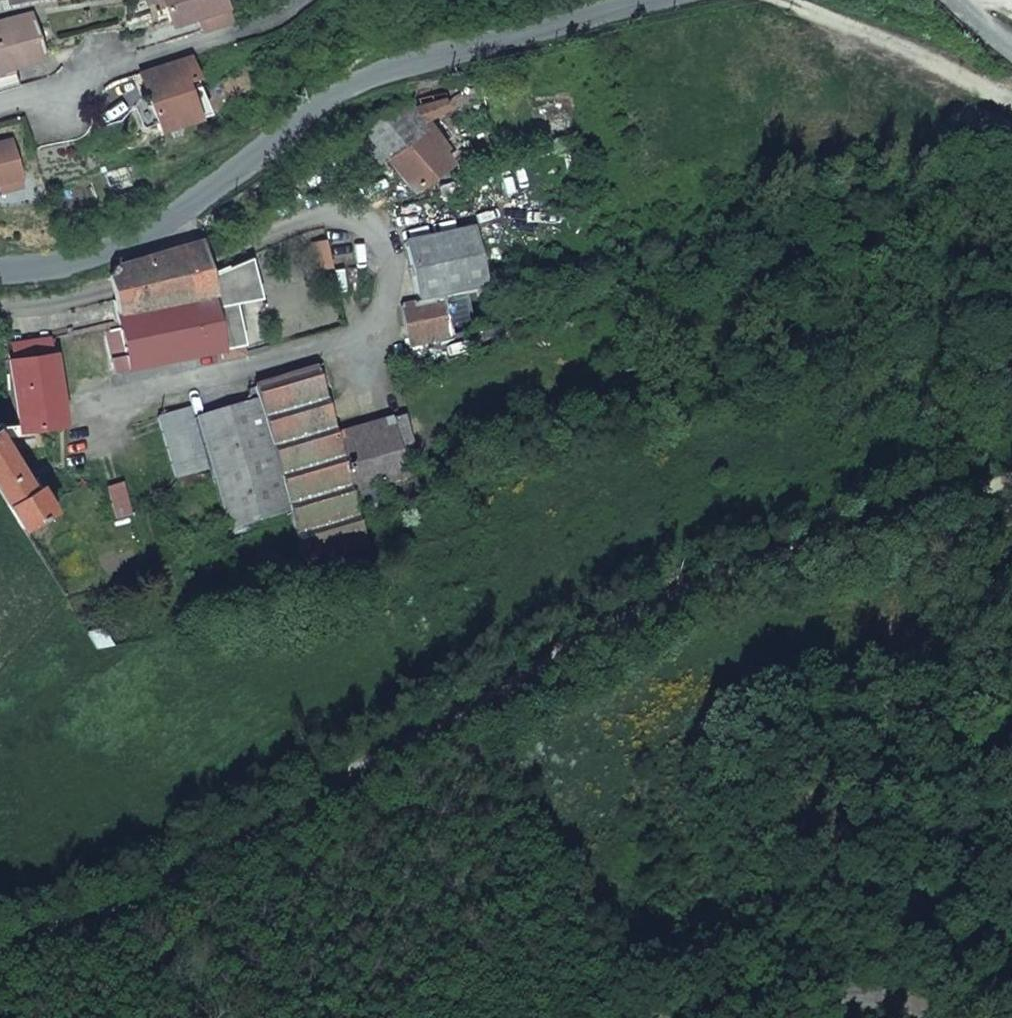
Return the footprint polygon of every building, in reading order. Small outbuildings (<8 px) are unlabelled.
[(167,21),(193,13),(200,31),(229,22),(222,0),(160,0),(167,21)] [(490,20),(488,9),(470,14),(473,25),(490,20)] [(0,23),(0,91),(17,86),(11,67),(42,59),(30,15),(0,23)] [(156,130),(195,117),(182,80),(195,76),(188,56),(148,69),(154,88),(144,92),(156,130)] [(207,113),(195,76),(182,80),(195,117),(207,113)] [(410,102),(346,125),(377,164),(386,157),(411,189),(449,162),(420,123),(447,110),(443,100),(413,109),(410,102)] [(0,142),(0,182),(19,177),(10,140),(0,142)] [(0,182),(0,193),(22,187),(19,177),(0,182)] [(209,215),(196,219),(200,231),(213,227),(209,215)] [(472,229),(404,245),(417,304),(465,294),(485,289),(472,229)] [(111,264),(108,274),(109,278),(200,251),(199,247),(198,238),(111,264)] [(320,276),(333,274),(328,249),(315,252),(320,276)] [(109,278),(109,283),(114,302),(206,275),(200,251),(109,278)] [(114,302),(119,322),(109,325),(119,366),(127,365),(127,368),(221,349),(223,359),(243,355),(241,346),(244,345),(234,295),(211,299),(206,275),(114,302)] [(417,304),(401,308),(406,330),(470,316),(465,294),(417,304)] [(477,329),(473,317),(409,330),(412,345),(477,329)] [(114,371),(127,368),(127,365),(119,366),(109,325),(105,325),(114,371)] [(57,403),(49,336),(5,345),(11,394),(13,407),(57,403)] [(368,553),(360,524),(352,497),(335,437),(326,406),(317,372),(254,390),(257,400),(283,485),(291,513),(308,571),(368,553)] [(251,402),(257,400),(254,390),(248,391),(251,402)] [(229,530),(275,517),(267,489),(283,485),(257,400),(251,402),(196,417),(229,530)] [(60,424),(58,404),(13,409),(15,429),(60,424)] [(159,418),(162,428),(193,418),(190,409),(159,418)] [(162,428),(176,479),(208,470),(193,418),(162,428)] [(335,437),(352,497),(408,479),(406,474),(419,471),(405,420),(392,424),(391,421),(335,437)] [(20,531),(52,510),(37,487),(31,490),(0,440),(0,498),(20,531)] [(115,518),(130,514),(121,484),(105,489),(115,518)] [(275,517),(291,513),(283,485),(267,489),(275,517)]
